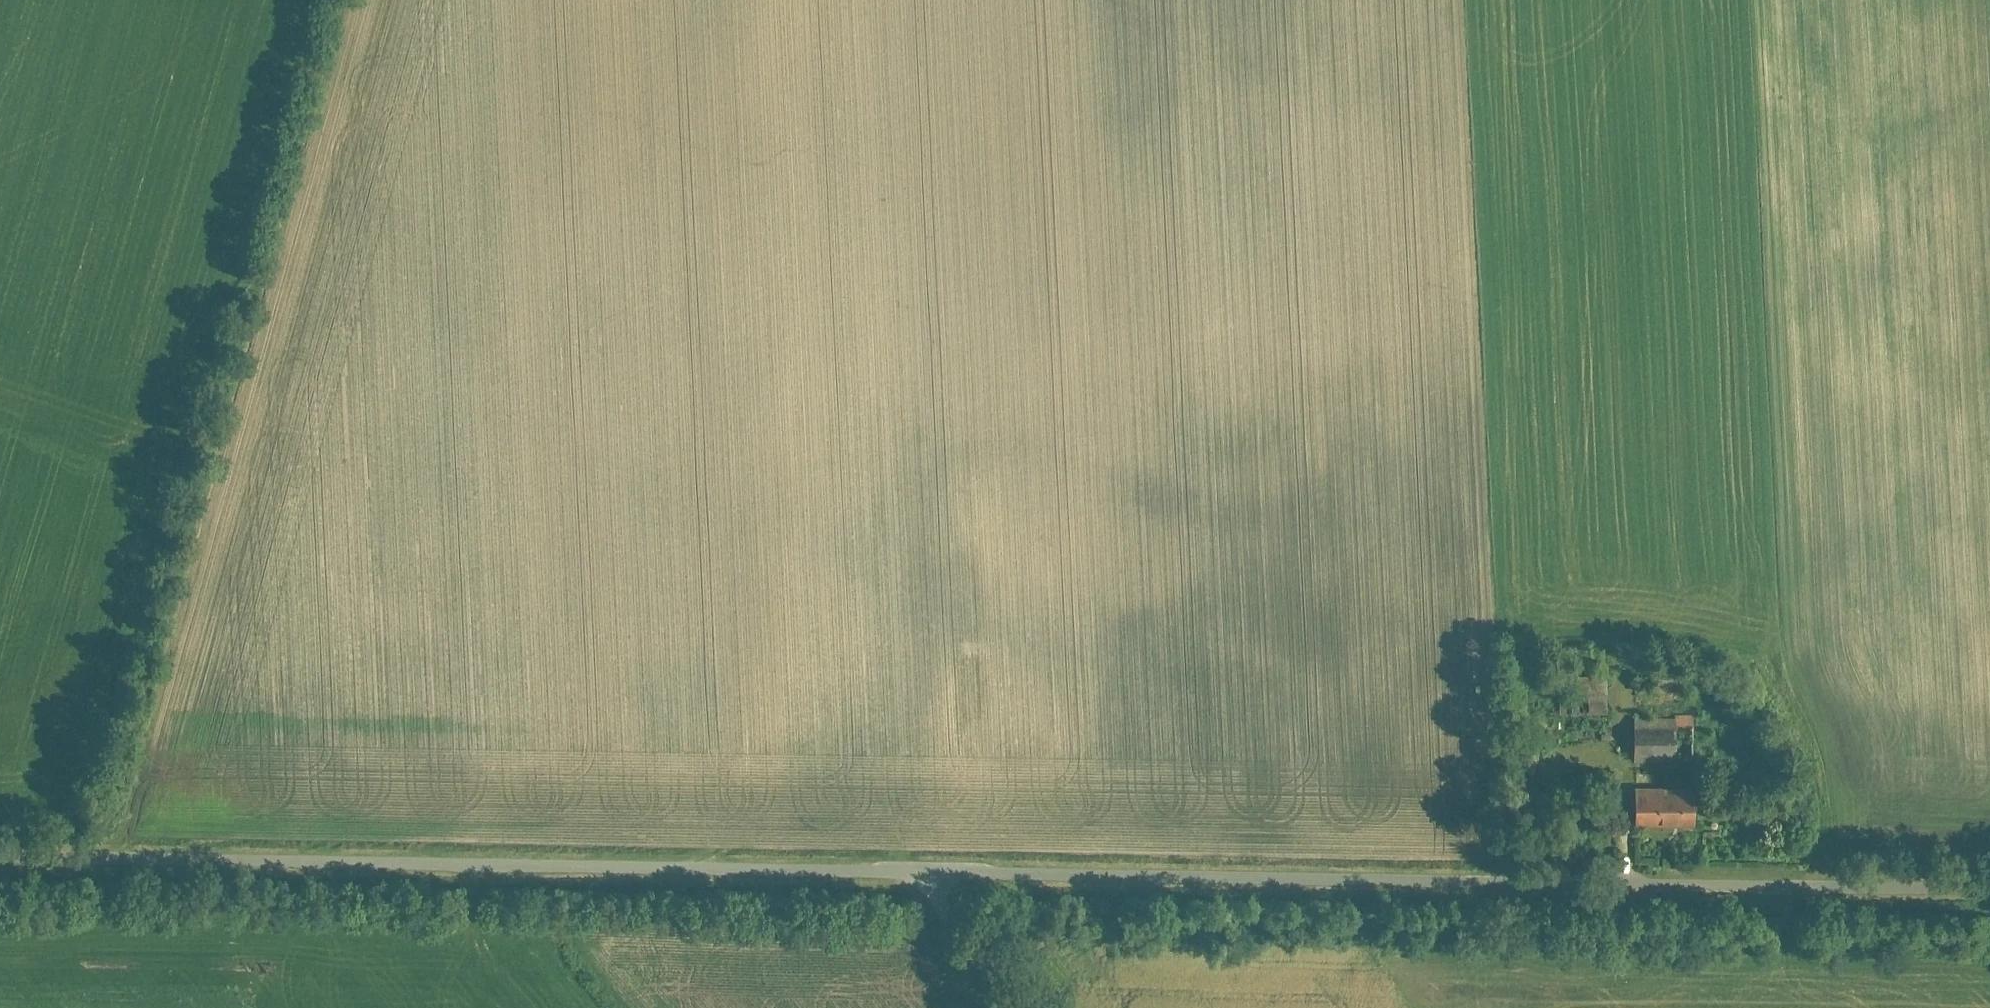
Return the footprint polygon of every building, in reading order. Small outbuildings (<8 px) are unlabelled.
[(1577,679),(1577,700),(1613,699),(1613,679),(1577,679)] [(1638,733),(1638,764),(1682,764),(1683,733),(1638,733)] [(1641,790),(1643,834),(1703,831),(1702,788),(1641,790)]
